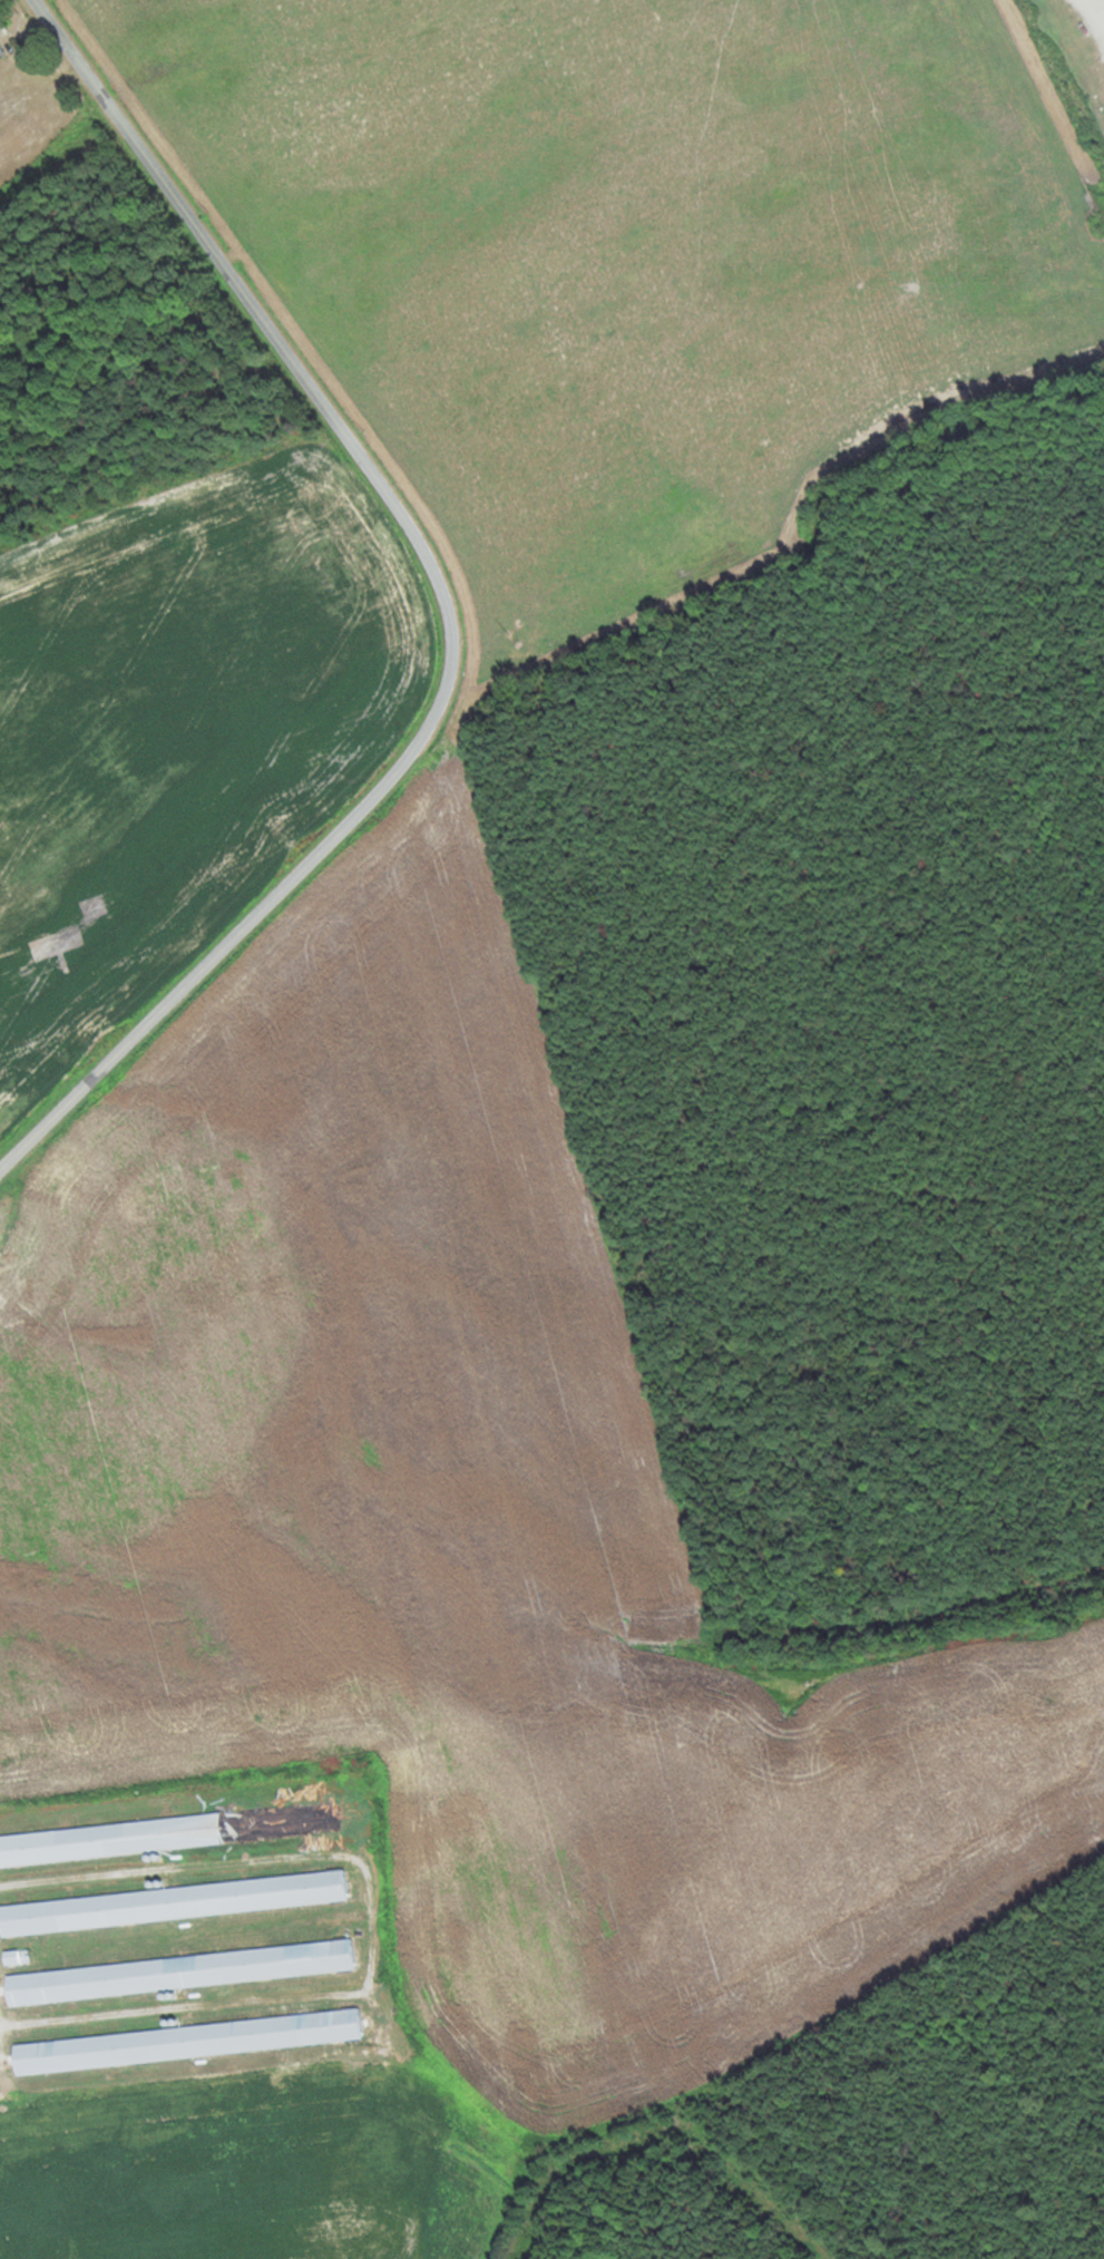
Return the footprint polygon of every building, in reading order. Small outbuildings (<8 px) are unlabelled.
[(338,1804),(0,1833),(0,1864),(341,1835),(338,1804)] [(345,1874),(0,1902),(0,1934),(348,1905),(345,1874)] [(5,1971),(7,2002),(356,1975),(353,1944),(5,1971)] [(30,1964),(29,1951),(3,1952),(3,1965),(30,1964)] [(362,2041),(359,2010),(12,2044),(15,2075),(362,2041)]
